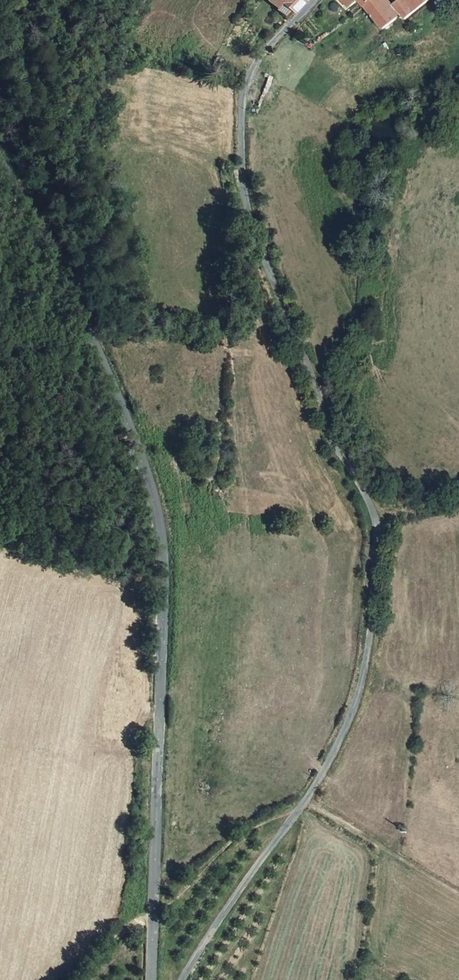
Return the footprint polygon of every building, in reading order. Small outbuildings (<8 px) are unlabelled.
[(282,3),(290,10),(293,12),(302,1),(303,0),(284,0),(282,3)] [(360,0),(341,0),(350,9),(360,0)] [(385,30),(402,15),(407,19),(429,0),(400,0),(393,5),(387,0),(360,0),(385,30)] [(285,17),(290,10),(282,3),(278,7),(276,10),(285,17)]
